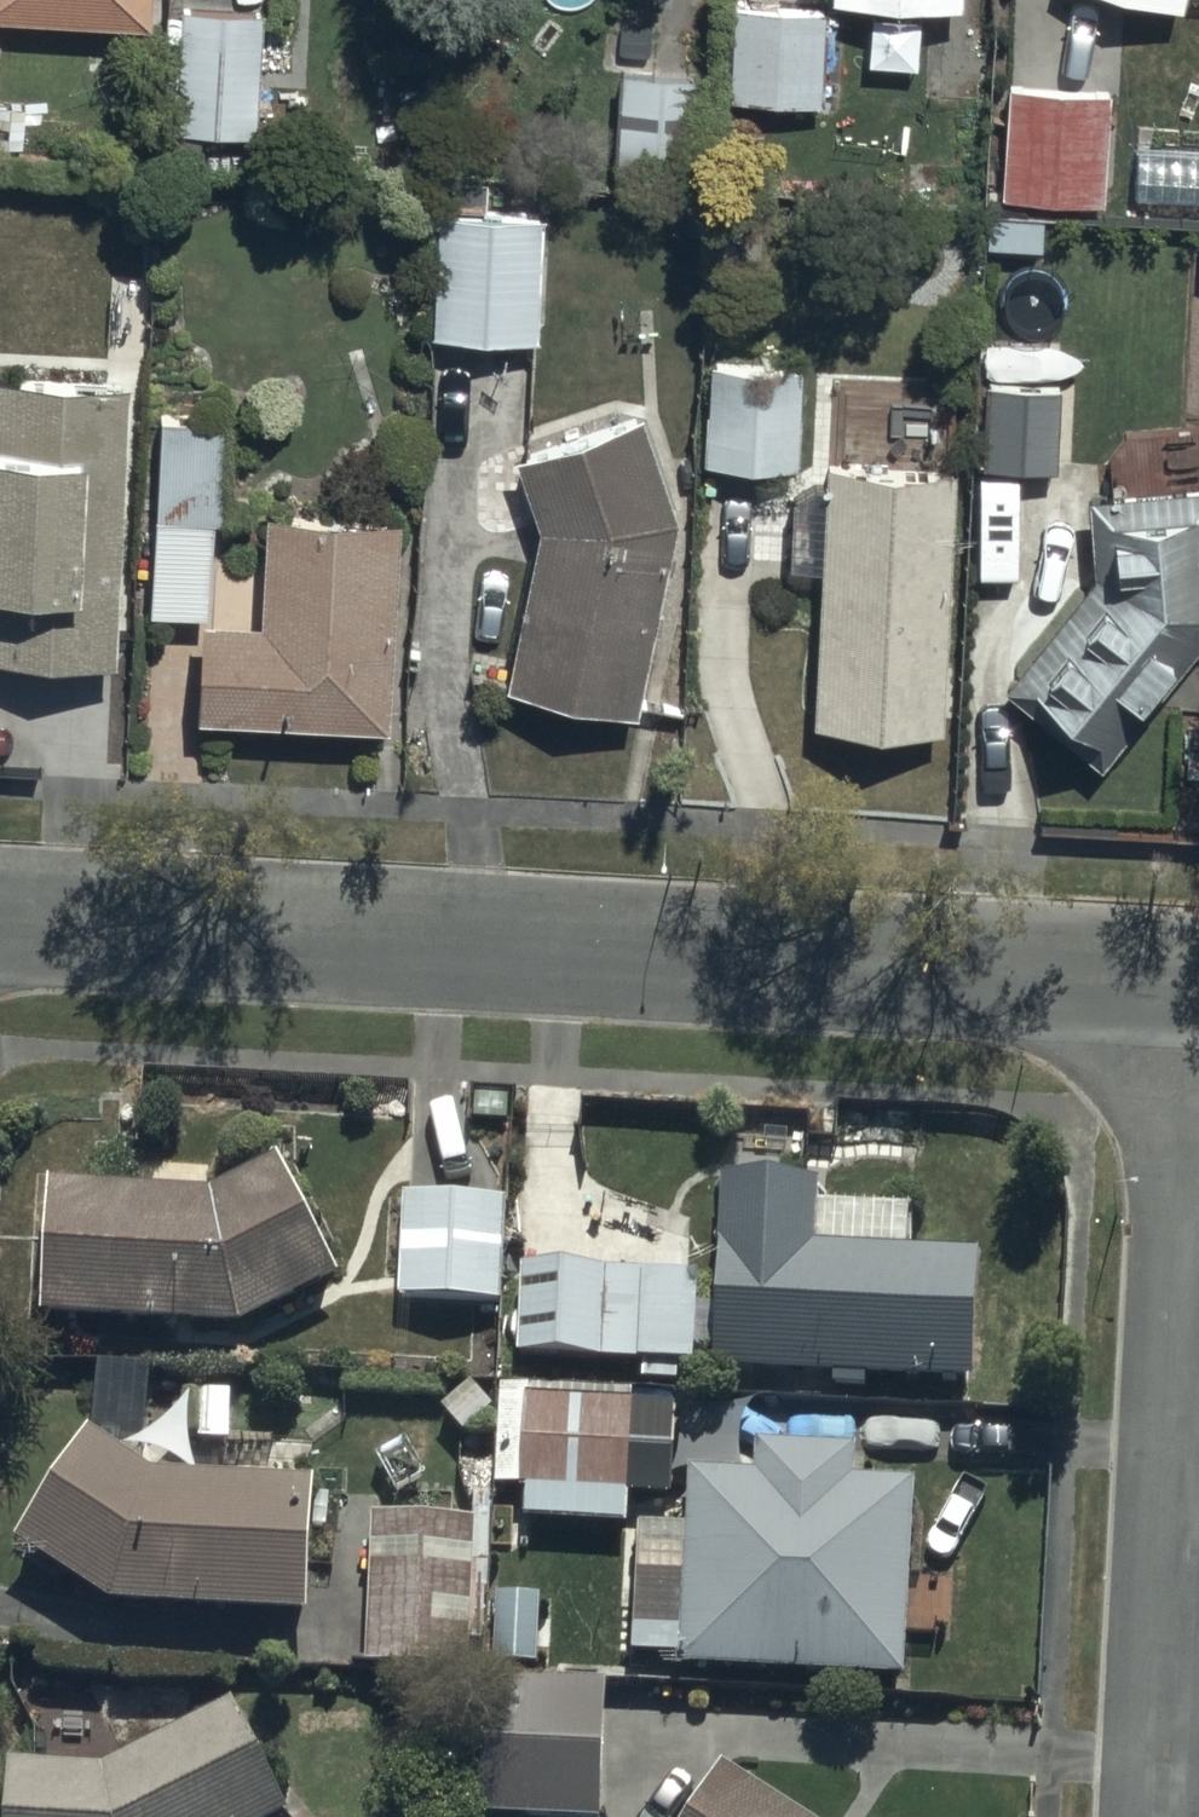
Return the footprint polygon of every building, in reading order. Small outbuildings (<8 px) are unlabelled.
[(155,26),(157,0),(0,0),(0,19),(155,26)] [(838,9),(968,13),(968,0),(838,0),(838,9)] [(1181,13),(1185,0),(1134,0),(1181,13)] [(263,16),(186,15),(183,142),(261,144),(263,16)] [(828,17),(733,15),(731,108),(826,110),(828,17)] [(705,83),(624,78),(618,178),(698,183),(705,83)] [(1114,98),(1011,94),(1007,202),(1110,206),(1114,98)] [(450,211),(442,340),(542,346),(550,217),(450,211)] [(713,365),(706,467),(803,473),(809,371),(713,365)] [(0,385),(0,663),(120,669),(133,391),(0,385)] [(549,526),(504,689),(645,723),(694,523),(645,415),(523,470),(549,526)] [(162,421),(157,521),(152,617),(212,620),(217,524),(221,424),(162,421)] [(1006,692),(1099,772),(1198,658),(1198,491),(1082,515),(1097,588),(1006,692)] [(829,504),(816,728),(945,735),(958,512),(829,504)] [(406,528),(270,523),(265,633),(208,631),(204,727),(397,735),(406,528)] [(813,1170),(721,1165),(710,1359),(970,1374),(978,1243),(810,1234),(813,1170)] [(213,1210),(57,1202),(47,1332),(242,1347),(349,1292),(286,1171),(213,1210)] [(512,1216),(407,1212),(403,1313),(508,1318),(512,1216)] [(703,1284),(523,1278),(519,1365),(645,1371),(645,1388),(678,1389),(679,1378),(699,1379),(703,1284)] [(637,1411),(529,1407),(526,1501),(634,1505),(637,1411)] [(97,1449),(25,1552),(115,1624),(313,1632),(318,1496),(156,1490),(97,1449)] [(757,1493),(691,1489),(688,1539),(641,1537),(634,1667),(684,1670),(684,1678),(909,1690),(920,1494),(859,1491),(861,1463),(759,1458),(757,1493)] [(476,1535),(374,1531),(368,1678),(471,1682),(476,1535)] [(612,1698),(474,1695),(472,1816),(610,1816),(612,1698)] [(11,1780),(10,1816),(286,1816),(234,1719),(107,1779),(11,1780)] [(705,1816),(786,1816),(728,1780),(705,1816)]
